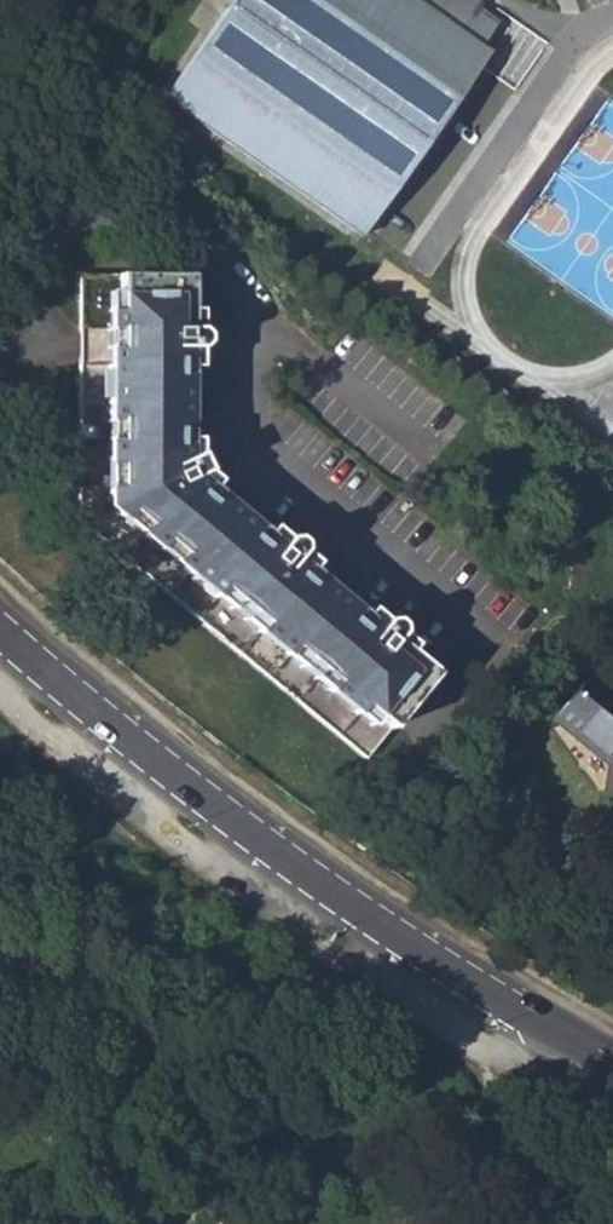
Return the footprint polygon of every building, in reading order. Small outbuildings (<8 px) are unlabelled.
[(163,97),(361,236),(487,51),(422,5),(415,0),(229,0),(163,97)] [(204,344),(199,339),(190,339),(191,318),(191,281),(82,279),(75,525),(365,761),(435,675),(408,653),(395,643),(400,637),(398,627),(391,621),(383,622),(378,629),(365,618),(309,573),(294,561),(300,555),(299,544),(291,539),(282,540),(277,547),(263,535),(208,489),(197,479),(204,474),(198,461),(189,466),(190,449),(190,374),(191,358),(198,359),(204,350),(204,344)] [(190,339),(199,339),(199,318),(191,318),(190,339)] [(190,449),(189,466),(198,461),(199,449),(190,449)] [(197,479),(208,489),(214,483),(204,474),(197,479)] [(263,535),(277,547),(282,540),(268,528),(263,535)] [(294,561),(309,573),(314,566),(300,555),(294,561)] [(365,618),(378,629),(383,622),(370,612),(365,618)] [(395,643),(408,653),(413,647),(400,637),(395,643)] [(606,789),(612,790),(612,703),(597,689),(602,683),(590,673),(555,716),(612,762),(606,789)]
